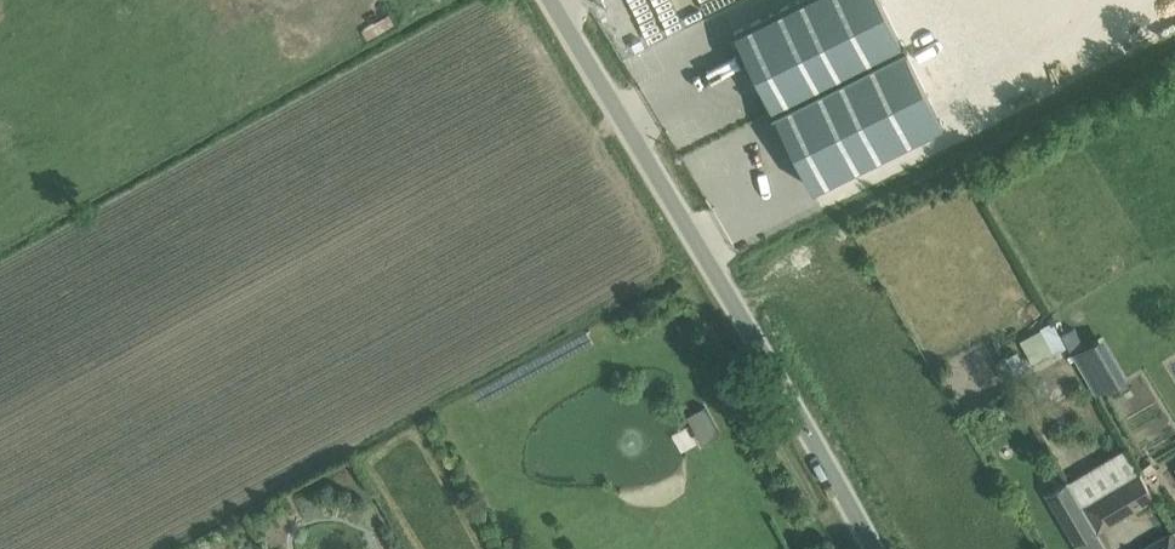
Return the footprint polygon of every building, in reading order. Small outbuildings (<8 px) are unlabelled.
[(734,31),(771,106),(769,107),(771,110),(905,44),(903,40),(901,41),(881,0),(796,0),(734,31)] [(905,44),(771,110),(772,114),(774,113),(811,188),(942,123),(904,48),(906,47),(905,44)] [(1040,328),(1020,339),(1033,364),(1066,346),(1051,319),(1039,325),(1040,328)] [(1105,336),(1071,354),(1092,396),(1127,378),(1105,336)] [(1026,366),(1017,350),(1004,357),(1014,374),(1026,366)] [(706,404),(689,412),(704,442),(721,433),(706,404)] [(1068,480),(1098,531),(1155,497),(1144,480),(1145,479),(1140,470),(1139,470),(1125,447),(1068,480)] [(1068,480),(1042,495),(1072,545),(1076,543),(1098,531),(1068,480)] [(1172,530),(1149,544),(1152,548),(1174,548),(1174,534),(1172,530)]
